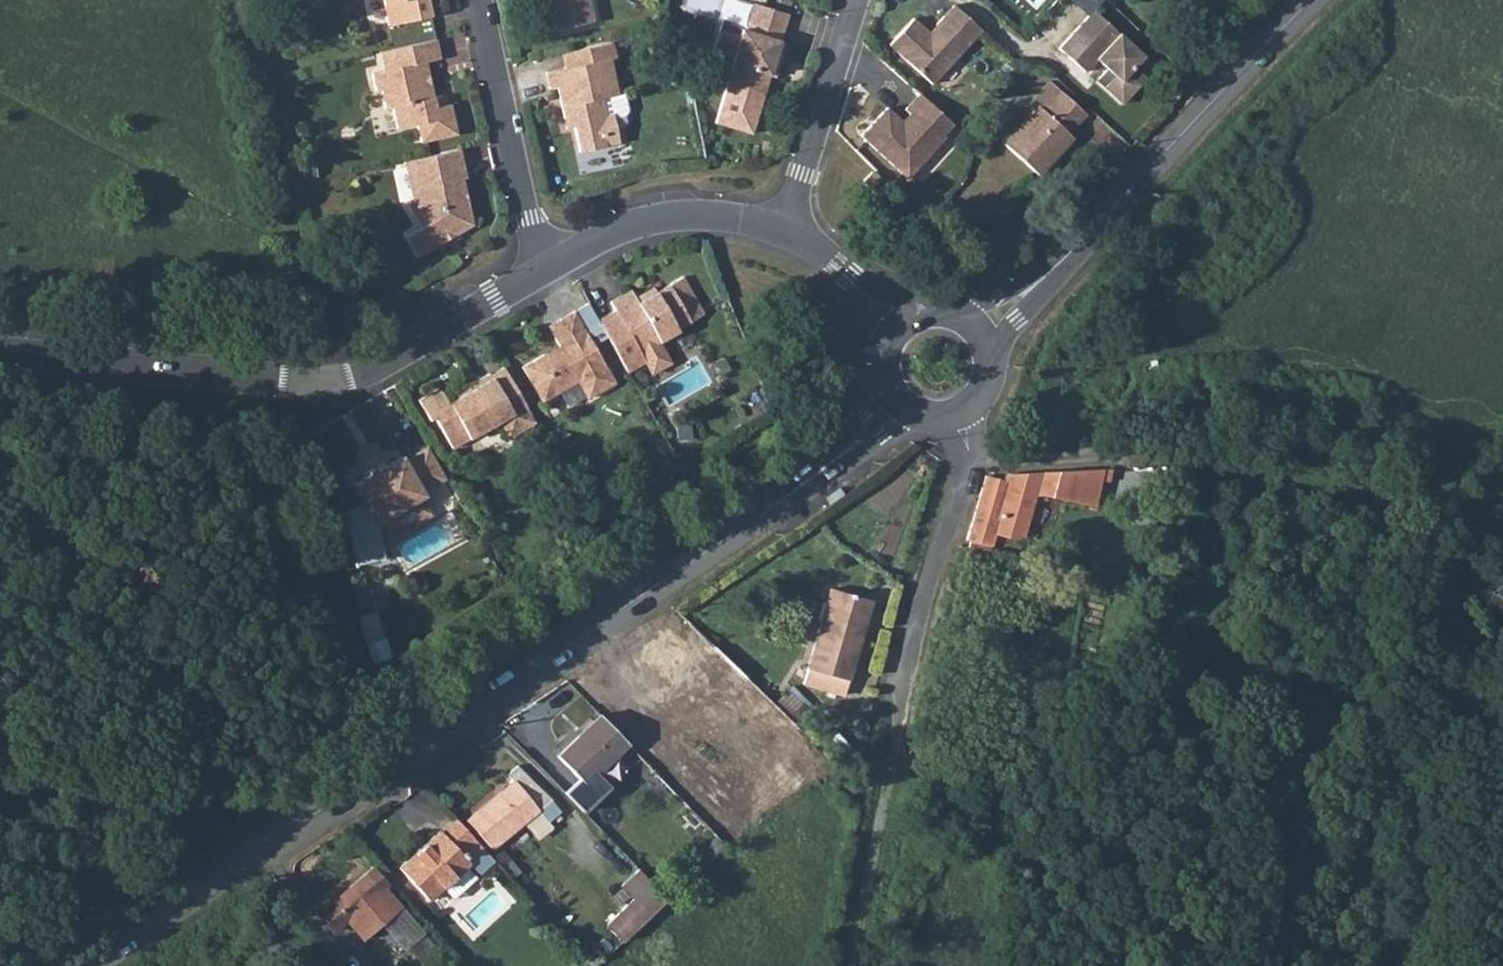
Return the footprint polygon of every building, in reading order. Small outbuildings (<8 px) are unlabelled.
[(389,21),(432,13),(430,0),(385,0),(389,21)] [(557,27),(594,20),(590,0),(551,0),(557,27)] [(1089,14),(1095,9),(1102,0),(1074,0),(1089,14)] [(891,42),(934,81),(983,28),(956,3),(938,22),(939,28),(934,33),(915,16),(891,42)] [(722,24),(712,58),(736,65),(718,124),(753,137),(772,66),(778,67),(785,44),(780,42),(789,14),(756,4),(748,31),(722,24)] [(1089,14),(1060,46),(1086,71),(1098,57),(1108,67),(1097,79),(1123,103),(1146,77),(1134,66),(1145,55),(1095,9),(1089,14)] [(398,63),(384,66),(371,68),(375,87),(382,86),(385,104),(393,104),(398,126),(416,122),(420,139),(456,132),(450,102),(436,105),(427,59),(441,56),(436,35),(394,45),(398,63)] [(588,45),(591,60),(566,66),(547,70),(551,86),(557,85),(564,116),(571,114),(579,147),(605,141),(601,126),(616,123),(615,121),(613,110),(608,110),(604,93),(619,90),(612,56),(616,55),(613,40),(588,45)] [(394,45),(380,48),(384,66),(398,63),(394,45)] [(563,51),(566,66),(591,60),(588,45),(563,51)] [(626,103),(622,89),(619,90),(604,93),(608,110),(613,110),(615,121),(621,119),(624,115),(622,109),(626,103)] [(904,119),(888,105),(863,133),(909,175),(947,134),(944,132),(954,121),(921,91),(907,106),(911,111),(916,115),(908,123),(904,119)] [(1004,145),(1037,175),(1072,138),(1068,133),(1085,116),(1070,102),(1056,91),(1004,145)] [(904,119),(908,123),(916,115),(911,111),(904,119)] [(616,123),(601,126),(605,141),(619,138),(616,123)] [(459,152),(409,163),(416,201),(403,209),(414,228),(402,236),(414,255),(441,240),(438,234),(447,228),(453,232),(468,223),(459,180),(463,179),(459,152)] [(871,184),(881,174),(874,166),(863,176),(871,184)] [(633,288),(612,300),(616,308),(598,317),(606,331),(627,368),(645,359),(652,371),(672,360),(660,339),(677,330),(675,326),(702,311),(682,274),(639,299),(633,288)] [(598,317),(586,297),(546,319),(556,337),(520,358),(538,393),(574,374),(585,392),(614,376),(593,338),(606,331),(598,317)] [(448,401),(432,410),(450,441),(496,415),(505,432),(533,417),(526,405),(502,362),(489,369),(488,368),(476,374),(478,378),(446,396),(448,401)] [(363,496),(341,508),(353,559),(381,552),(372,513),(421,487),(419,483),(441,470),(425,441),(403,453),(401,449),(382,460),(380,457),(367,464),(368,468),(353,477),(363,496)] [(1084,468),(1075,502),(1096,506),(1105,466),(1084,468)] [(985,473),(967,535),(991,541),(995,530),(1023,537),(1037,494),(1075,502),(1084,468),(1009,472),(1007,479),(985,473)] [(830,590),(804,688),(845,700),(871,601),(830,590)] [(650,686),(692,660),(694,659),(674,629),(632,656),(650,686)] [(694,659),(692,660),(703,676),(709,672),(717,681),(736,666),(714,645),(694,659)] [(615,734),(597,715),(554,756),(577,779),(580,782),(593,771),(623,742),(615,734)] [(498,796),(485,806),(471,818),(488,838),(497,832),(502,837),(550,799),(518,768),(507,776),(513,784),(498,796)] [(608,788),(593,771),(580,782),(577,779),(565,792),(582,813),(608,788)] [(463,779),(485,806),(498,796),(483,777),(477,780),(472,773),(463,779)] [(480,877),(497,862),(484,848),(459,820),(445,833),(443,831),(402,868),(431,901),(471,865),(480,877)] [(638,867),(622,884),(634,894),(607,925),(627,942),(669,895),(638,867)] [(373,868),(316,912),(330,930),(345,918),(361,938),(399,908),(383,888),(387,885),(373,868)] [(468,868),(446,888),(456,899),(478,879),(468,868)]
